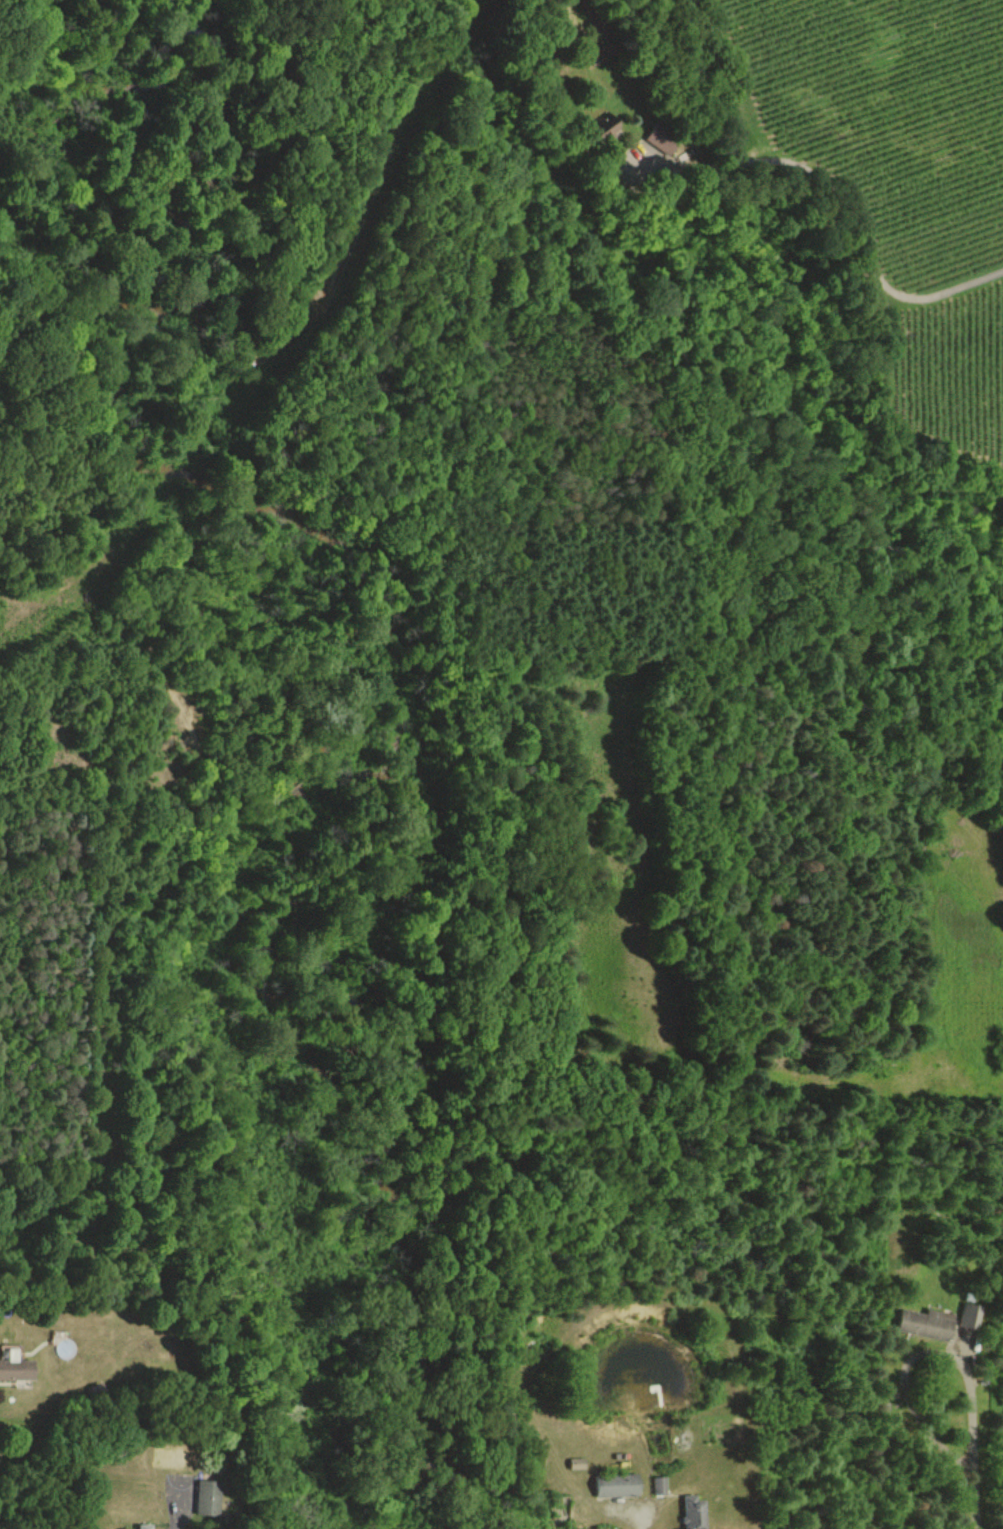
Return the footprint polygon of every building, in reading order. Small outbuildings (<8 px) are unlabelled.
[(617,128),(607,117),(586,137),(597,148),(617,128)] [(668,155),(681,137),(657,119),(643,137),(668,155)] [(981,1305),(963,1303),(960,1326),(978,1328),(981,1305)] [(896,1330),(951,1341),(956,1313),(928,1308),(926,1313),(900,1308),(896,1330)] [(37,1359),(20,1359),(19,1348),(9,1348),(9,1358),(0,1358),(0,1379),(37,1379),(37,1359)] [(586,1468),(586,1457),(571,1458),(571,1468),(586,1468)] [(597,1475),(597,1496),(641,1495),(640,1474),(597,1475)] [(653,1494),(667,1494),(666,1476),(652,1476),(653,1494)] [(220,1515),(221,1480),(198,1480),(197,1514),(220,1515)] [(684,1528),(706,1528),(706,1496),(683,1496),(684,1528)]
